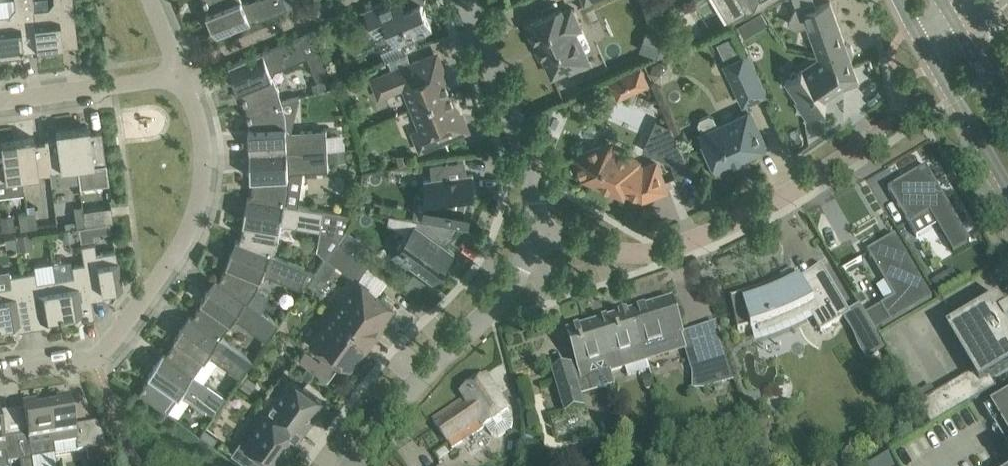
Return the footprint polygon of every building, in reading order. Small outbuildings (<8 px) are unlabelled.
[(8,14),(0,15),(0,56),(12,55),(12,57),(24,56),(21,32),(35,30),(33,9),(32,0),(14,0),(15,6),(8,14)] [(48,7),(33,9),(35,30),(37,49),(51,48),(51,51),(63,49),(60,25),(75,23),(72,0),(53,0),(48,7)] [(288,7),(303,1),(303,0),(251,0),(247,1),(244,0),(206,0),(210,11),(207,12),(216,36),(288,7)] [(406,7),(403,0),(385,0),(364,9),(375,34),(389,28),(395,43),(419,33),(425,35),(427,29),(433,26),(430,21),(432,15),(427,12),(421,1),(406,7)] [(748,12),(768,0),(741,0),(748,12)] [(788,82),(798,96),(795,98),(807,115),(805,117),(805,118),(813,113),(820,114),(821,107),(827,103),(824,99),(844,86),(859,81),(851,58),(852,57),(854,52),(853,49),(851,45),(847,42),(846,43),(830,0),(817,5),(815,0),(813,0),(796,6),(788,23),(798,27),(807,24),(820,61),(788,82)] [(563,11),(561,8),(543,15),(525,23),(535,45),(538,44),(552,74),(568,66),(570,69),(589,61),(580,42),(576,31),(582,28),(572,7),(563,11)] [(762,9),(738,24),(745,36),(770,22),(762,9)] [(647,29),(641,48),(665,56),(671,37),(647,29)] [(316,30),(229,66),(239,90),(242,88),(247,108),(282,100),(278,88),(273,75),(275,69),(309,56),(311,62),(327,56),(324,48),(316,30)] [(745,102),(764,93),(747,55),(727,64),(745,102)] [(371,79),(378,97),(403,86),(412,108),(451,92),(441,70),(426,76),(424,71),(423,71),(419,60),(400,67),(389,72),(371,79)] [(642,64),(625,72),(633,91),(650,84),(642,64)] [(412,108),(421,129),(413,132),(420,150),(449,138),(445,126),(446,126),(444,121),(460,114),(451,92),(412,108)] [(247,108),(253,127),(249,127),(250,153),(328,149),(336,148),(336,136),(327,136),(327,129),(291,130),(287,126),(286,115),(282,100),(247,108)] [(700,117),(699,123),(703,133),(702,134),(718,168),(766,146),(750,111),(719,126),(714,115),(710,113),(700,117)] [(668,124),(654,154),(671,161),(677,176),(692,170),(672,125),(668,124)] [(90,132),(89,126),(72,128),(79,178),(107,175),(105,162),(101,131),(90,132)] [(55,131),(56,137),(45,138),(50,173),(51,182),(78,179),(78,178),(79,178),(72,128),(55,131)] [(34,142),(34,137),(17,139),(22,177),(50,173),(45,138),(44,138),(45,141),(34,142)] [(1,147),(0,147),(0,194),(24,191),(22,177),(17,139),(0,141),(1,147)] [(610,142),(600,146),(577,155),(585,176),(623,193),(625,190),(643,198),(666,189),(656,162),(644,167),(636,164),(638,160),(613,149),(610,142)] [(251,177),(255,177),(252,197),(248,196),(248,197),(287,203),(299,205),(304,170),(328,169),(328,161),(346,160),(345,148),(336,148),(328,149),(250,153),(251,177)] [(397,164),(411,161),(410,152),(395,155),(397,164)] [(437,171),(437,178),(424,180),(426,197),(422,219),(459,225),(469,227),(472,208),(465,207),(468,191),(475,190),(473,173),(467,174),(464,158),(444,161),(437,171)] [(910,226),(931,214),(954,253),(971,243),(927,167),(924,169),(924,170),(906,181),(906,180),(889,190),(890,192),(894,190),(899,199),(895,201),(910,226)] [(243,221),(247,222),(240,240),(237,239),(236,239),(273,254),(273,253),(278,241),(281,227),(285,223),(321,229),(322,223),(330,224),(332,211),(324,211),(324,209),(299,205),(287,203),(248,197),(243,221)] [(34,212),(33,202),(25,203),(27,213),(29,226),(37,225),(35,212),(34,212)] [(19,204),(21,214),(18,215),(20,227),(29,226),(27,213),(25,203),(19,204)] [(84,218),(92,217),(91,204),(82,205),(84,218)] [(84,218),(82,205),(74,207),(75,219),(84,218)] [(110,205),(102,206),(104,220),(112,219),(110,205)] [(398,247),(392,256),(407,267),(410,264),(434,281),(445,266),(440,262),(442,259),(447,263),(455,252),(445,245),(459,225),(422,219),(390,213),(389,220),(407,233),(398,247)] [(15,235),(5,236),(6,249),(17,248),(15,235)] [(933,299),(896,236),(868,253),(887,284),(896,279),(905,293),(866,316),(875,332),(933,299)] [(227,262),(230,264),(219,280),(216,278),(248,301),(256,289),(262,276),(267,274),(300,287),(302,283),(305,285),(316,271),(273,253),(273,254),(236,239),(227,262)] [(339,239),(327,255),(356,277),(368,260),(339,239)] [(94,242),(81,245),(84,263),(90,299),(91,299),(103,297),(107,300),(110,295),(109,289),(122,287),(121,282),(115,249),(96,253),(94,242)] [(70,258),(52,261),(55,279),(61,312),(61,315),(72,314),(74,320),(78,323),(81,319),(94,316),(93,307),(91,299),(90,299),(84,263),(71,265),(70,258)] [(373,263),(364,275),(381,289),(390,277),(373,263)] [(743,296),(735,298),(731,299),(734,312),(739,332),(758,326),(761,335),(766,333),(776,330),(785,327),(793,323),(804,318),(811,315),(821,333),(852,315),(832,283),(822,265),(801,279),(798,274),(799,274),(798,273),(791,277),(783,281),(776,284),(768,287),(761,290),(753,293),(743,296)] [(0,270),(0,326),(10,324),(11,330),(15,333),(19,329),(31,327),(29,318),(22,273),(9,275),(8,269),(0,270)] [(35,271),(22,273),(29,318),(31,327),(44,325),(48,328),(51,324),(50,317),(61,315),(61,312),(55,279),(37,282),(35,271)] [(373,291),(374,289),(358,277),(335,310),(388,348),(389,348),(375,338),(382,328),(378,324),(382,320),(383,321),(394,306),(373,291)] [(201,299),(204,301),(193,317),(190,315),(220,337),(221,336),(232,320),(238,319),(267,339),(279,323),(248,301),(216,278),(201,299)] [(945,290),(939,280),(932,284),(939,295),(945,290)] [(407,281),(405,284),(417,293),(420,290),(407,281)] [(862,296),(856,300),(860,306),(861,308),(867,304),(862,296)] [(991,378),(1007,368),(1007,311),(1007,312),(999,298),(947,328),(974,373),(919,405),(932,427),(997,389),(991,378)] [(572,367),(553,372),(559,391),(566,413),(584,407),(581,396),(592,392),(614,385),(611,373),(625,369),(627,378),(651,371),(648,362),(660,358),(675,353),(672,341),(684,337),(683,333),(679,320),(673,300),(633,313),(587,327),(568,332),(570,338),(579,368),(573,370),(572,367)] [(374,339),(387,349),(388,348),(335,310),(311,342),(327,354),(329,352),(350,367),(360,353),(359,351),(362,346),(366,349),(374,339)] [(864,313),(852,320),(862,337),(862,338),(863,340),(864,343),(865,346),(867,348),(867,349),(880,341),(875,332),(866,316),(864,313)] [(175,336),(178,338),(167,354),(164,352),(163,352),(194,374),(195,373),(206,357),(212,356),(241,376),(253,360),(221,336),(220,337),(190,315),(175,336)] [(710,347),(693,352),(701,380),(704,390),(713,387),(715,391),(722,389),(721,385),(710,347)] [(299,358),(329,380),(337,368),(321,356),(319,358),(306,349),(299,358)] [(149,373),(152,375),(140,392),(168,411),(180,394),(186,393),(215,413),(227,396),(195,373),(194,374),(163,352),(149,373)] [(487,377),(462,393),(465,399),(433,420),(444,437),(452,450),(486,427),(492,436),(500,438),(512,431),(514,423),(509,413),(487,377)] [(292,378),(278,397),(276,395),(266,409),(309,439),(295,429),(303,417),(307,420),(321,399),(292,378)] [(986,408),(994,424),(1001,420),(1007,432),(1007,395),(986,408)] [(57,406),(47,407),(55,457),(77,453),(79,459),(82,459),(110,453),(108,447),(98,423),(74,427),(70,397),(56,400),(57,406)] [(23,415),(26,436),(15,437),(19,462),(20,465),(56,465),(55,457),(47,407),(37,409),(36,403),(22,405),(23,415)] [(291,441),(288,439),(295,430),(308,440),(309,439),(266,409),(258,420),(261,422),(245,443),(275,464),(291,441)] [(7,464),(19,462),(15,437),(3,439),(0,418),(0,465),(7,465),(7,464)]
